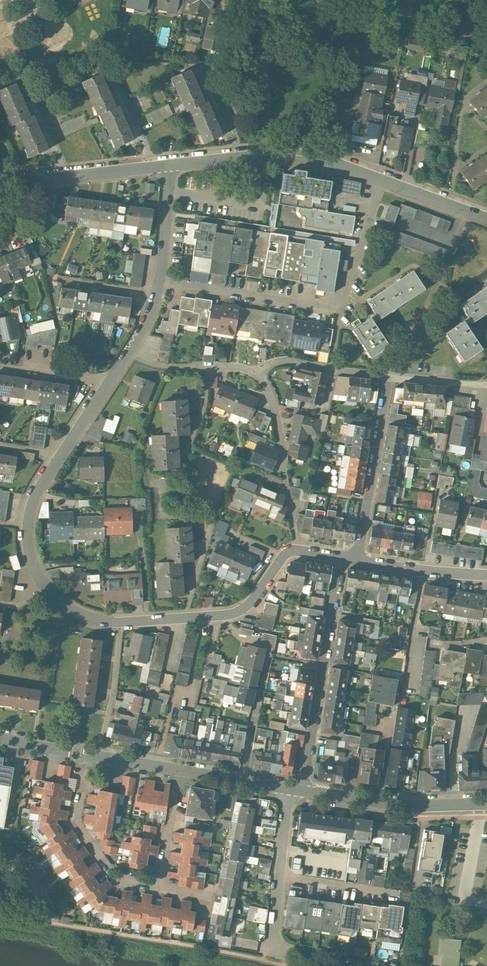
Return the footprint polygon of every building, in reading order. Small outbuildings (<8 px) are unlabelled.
[(126,6),(146,10),(148,0),(128,0),(126,6)] [(157,5),(168,7),(167,10),(176,12),(178,2),(183,3),(184,0),(158,0),(157,5)] [(188,1),(193,3),(208,8),(210,8),(213,0),(189,0),(188,1)] [(208,8),(193,3),(191,13),(207,16),(208,8)] [(217,18),(209,16),(206,32),(223,36),(227,19),(218,17),(217,18)] [(376,25),(366,23),(362,43),(372,45),(376,25)] [(223,36),(206,32),(202,48),(220,52),(223,36)] [(423,43),(409,40),(408,47),(422,50),(423,43)] [(195,85),(189,70),(173,77),(177,86),(176,87),(182,103),(184,102),(188,111),(191,110),(195,119),(193,119),(200,135),(202,134),(205,143),(221,137),(214,121),(215,121),(213,116),(212,116),(206,102),(203,103),(197,89),(198,89),(196,84),(195,85)] [(387,77),(366,73),(363,92),(364,92),(363,99),(358,122),(376,125),(381,101),(382,95),(383,96),(387,77)] [(106,89),(100,75),(84,81),(88,91),(87,92),(94,107),(95,107),(99,116),(102,114),(106,123),(105,124),(111,139),(113,139),(116,148),(132,141),(125,126),(126,125),(124,120),(123,121),(117,106),(114,108),(108,94),(109,93),(107,89),(106,89)] [(455,81),(445,79),(443,88),(453,90),(455,81)] [(420,84),(400,80),(397,100),(406,102),(416,104),(420,84)] [(14,84),(0,91),(0,94),(3,100),(1,101),(8,117),(10,116),(14,125),(16,124),(20,132),(18,133),(25,149),(27,148),(31,157),(47,150),(41,136),(42,136),(39,130),(38,131),(32,116),(29,118),(23,103),(24,103),(22,98),(20,98),(14,84)] [(443,88),(430,86),(426,107),(436,109),(449,111),(450,111),(454,90),(453,90),(443,88)] [(469,102),(482,118),(486,114),(486,88),(469,102)] [(416,104),(406,102),(404,115),(414,117),(416,104)] [(449,111),(436,109),(432,127),(445,130),(449,111)] [(398,117),(388,115),(383,139),(390,140),(392,125),(396,126),(398,117)] [(376,125),(358,122),(355,121),(352,133),(378,138),(380,125),(376,125)] [(396,126),(392,125),(390,140),(388,149),(407,153),(412,129),(396,126)] [(432,132),(417,129),(415,141),(430,144),(432,132)] [(461,172),(472,189),(486,179),(486,155),(461,172)] [(355,240),(275,228),(279,204),(280,192),(283,174),(284,170),(278,169),(269,227),(196,215),(195,221),(199,222),(217,224),(234,227),(252,230),(270,233),(288,236),(305,239),(323,241),(341,244),(354,246),(355,240)] [(332,181),(306,177),(306,172),(295,170),(294,175),(283,174),(280,192),(329,200),(330,190),(332,181)] [(361,183),(332,177),(332,181),(330,190),(359,195),(361,183)] [(148,182),(147,191),(156,193),(157,183),(148,182)] [(329,200),(280,192),(279,204),(298,207),(327,212),(329,200)] [(80,199),(68,197),(65,216),(77,218),(80,199)] [(92,201),(80,199),(77,218),(90,219),(92,201)] [(104,203),(92,201),(90,219),(101,221),(104,203)] [(116,204),(104,203),(101,221),(113,223),(116,204)] [(128,206),(116,204),(113,223),(125,225),(128,206)] [(389,204),(383,220),(394,223),(397,214),(400,207),(389,204)] [(417,210),(401,204),(400,207),(397,214),(413,220),(417,210)] [(140,208),(128,206),(125,225),(137,226),(140,208)] [(323,229),(327,212),(298,207),(298,212),(301,216),(303,216),(305,219),(304,226),(323,229)] [(153,210),(140,208),(137,226),(137,229),(150,230),(153,210)] [(428,213),(417,209),(417,210),(413,220),(424,224),(428,214),(428,213)] [(327,212),(323,229),(352,234),(354,216),(327,212)] [(450,222),(428,214),(424,224),(446,232),(450,222)] [(101,221),(90,219),(88,228),(100,229),(101,221)] [(383,220),(381,226),(392,230),(394,224),(394,223),(383,220)] [(113,223),(101,221),(100,229),(112,231),(113,223)] [(217,224),(199,222),(191,270),(209,273),(217,224)] [(234,227),(217,224),(209,273),(226,276),(229,262),(234,227)] [(252,230),(234,227),(229,262),(246,265),(247,260),(252,230)] [(270,233),(252,230),(247,260),(248,260),(250,260),(247,276),(262,279),(263,276),(270,233)] [(447,249),(392,230),(388,241),(443,260),(447,249)] [(288,236),(270,233),(263,276),(281,279),(288,236)] [(305,239),(288,236),(281,279),(298,282),(305,239)] [(323,241),(305,239),(298,282),(298,283),(316,286),(323,241)] [(341,244),(323,241),(316,286),(315,290),(333,293),(337,271),(338,259),(341,244)] [(26,249),(4,257),(10,272),(12,280),(13,281),(23,277),(19,267),(30,263),(31,263),(31,261),(26,249)] [(0,257),(0,276),(10,272),(4,257),(3,256),(0,257)] [(38,258),(31,261),(31,263),(30,263),(34,273),(43,270),(38,258)] [(348,261),(338,259),(337,271),(346,272),(348,261)] [(70,263),(68,271),(78,272),(79,265),(70,263)] [(413,271),(368,301),(375,313),(378,317),(380,320),(425,290),(413,271)] [(0,276),(0,285),(12,280),(10,272),(0,276)] [(460,304),(471,320),(472,323),(486,313),(486,287),(460,304)] [(75,291),(61,288),(58,307),(73,309),(75,291)] [(89,293),(75,291),(73,309),(87,311),(89,293)] [(103,295),(89,293),(87,311),(100,313),(103,295)] [(117,297),(103,295),(100,313),(114,315),(117,297)] [(131,299),(117,297),(114,315),(122,316),(122,314),(129,315),(131,299)] [(211,302),(196,299),(195,300),(182,298),(180,310),(178,321),(179,321),(188,322),(198,324),(198,325),(207,326),(208,325),(211,307),(211,302)] [(19,305),(9,308),(11,317),(14,316),(16,324),(23,322),(19,305)] [(239,308),(223,305),(222,309),(211,307),(208,325),(219,327),(218,329),(235,332),(236,328),(239,308)] [(266,312),(239,308),(236,328),(252,331),(252,335),(262,337),(263,335),(266,312)] [(168,321),(161,320),(160,331),(177,334),(179,321),(178,321),(180,310),(170,309),(168,321)] [(294,317),(266,312),(263,335),(279,338),(278,342),(290,344),(293,321),(294,317)] [(114,315),(100,313),(99,321),(113,323),(114,315)] [(388,345),(372,321),(378,317),(375,313),(351,329),(370,358),(388,345)] [(0,319),(0,333),(2,333),(4,341),(19,337),(16,324),(14,316),(11,317),(0,319)] [(468,317),(444,333),(463,361),(482,349),(465,325),(471,320),(468,317)] [(53,321),(34,325),(34,327),(30,328),(32,335),(33,335),(39,333),(45,332),(51,331),(55,330),(53,321)] [(321,325),(293,321),(290,342),(318,346),(321,325)] [(198,324),(188,322),(187,328),(188,330),(195,331),(197,330),(198,325),(198,324)] [(333,329),(325,328),(323,345),(330,346),(333,329)] [(55,330),(51,331),(48,347),(54,348),(57,329),(55,330)] [(39,333),(33,335),(31,349),(37,350),(37,345),(39,333)] [(312,371),(295,367),(294,370),(293,372),(294,373),(293,376),(310,380),(312,371)] [(328,375),(312,371),(310,380),(309,386),(324,390),(328,375)] [(0,375),(0,394),(10,396),(13,377),(0,375)] [(153,383),(135,376),(127,398),(145,405),(153,383)] [(218,376),(209,376),(209,387),(217,388),(218,376)] [(349,377),(337,376),(333,394),(347,397),(347,394),(349,377)] [(27,379),(13,377),(10,396),(24,398),(27,379)] [(360,378),(349,377),(347,394),(358,395),(360,378)] [(371,379),(360,378),(358,395),(369,396),(370,386),(371,379)] [(41,382),(27,379),(24,398),(38,400),(41,382)] [(54,384),(41,382),(38,400),(52,402),(54,384)] [(63,383),(62,385),(54,384),(52,402),(66,405),(66,399),(74,400),(74,397),(75,398),(76,395),(77,395),(79,385),(63,383)] [(415,384),(404,383),(403,389),(402,399),(413,401),(415,384)] [(425,385),(415,384),(413,401),(424,401),(425,385)] [(240,391),(223,385),(220,394),(219,394),(215,405),(226,409),(226,408),(232,410),(240,391)] [(436,386),(425,385),(424,401),(434,402),(436,386)] [(324,390),(309,386),(307,393),(305,401),(321,405),(324,390)] [(378,387),(370,386),(369,396),(369,402),(376,403),(378,387)] [(447,387),(436,386),(434,402),(434,403),(445,404),(446,397),(447,387)] [(403,389),(394,388),(392,403),(399,404),(413,406),(413,401),(402,399),(403,389)] [(307,393),(295,390),(293,398),(305,401),(307,393)] [(256,398),(240,391),(232,410),(239,413),(238,414),(248,419),(253,409),(252,408),(256,398)] [(477,398),(453,394),(453,398),(451,405),(471,409),(475,410),(477,398)] [(453,398),(446,397),(445,404),(445,410),(444,410),(443,414),(450,415),(451,405),(453,398)] [(52,402),(38,400),(36,409),(50,411),(52,402)] [(185,401),(162,402),(164,436),(153,436),(154,469),(177,468),(176,435),(187,434),(185,401)] [(399,404),(392,403),(389,421),(405,424),(406,415),(397,414),(399,404)] [(471,409),(451,405),(450,415),(455,416),(455,415),(466,417),(467,411),(470,412),(471,409)] [(266,414),(258,410),(252,425),(260,429),(265,416),(266,414)] [(321,420),(295,415),(289,442),(292,443),(304,446),(307,433),(317,435),(321,420)] [(466,417),(455,415),(455,416),(450,443),(466,446),(468,446),(470,438),(473,419),(466,417)] [(271,418),(265,416),(260,429),(259,430),(265,433),(271,418)] [(362,420),(345,417),(343,425),(348,426),(355,427),(355,425),(361,426),(362,420)] [(361,426),(355,425),(355,427),(354,436),(370,439),(371,428),(361,426)] [(404,427),(388,425),(385,442),(401,444),(404,427)] [(355,427),(348,426),(347,435),(354,436),(355,427)] [(410,428),(404,427),(401,444),(412,446),(414,435),(409,434),(410,428)] [(113,434),(102,430),(100,436),(111,439),(113,434)] [(126,431),(124,440),(132,442),(134,433),(126,431)] [(46,435),(32,432),(30,439),(45,442),(46,435)] [(437,449),(446,450),(447,433),(437,432),(437,449)] [(266,439),(250,433),(247,440),(258,444),(264,446),(266,439)] [(370,439),(354,436),(352,447),(368,449),(370,439)] [(470,438),(468,446),(466,446),(463,459),(472,460),(472,457),(476,439),(470,438)] [(45,442),(30,439),(29,447),(44,449),(45,442)] [(401,444),(385,442),(384,452),(400,455),(401,444)] [(304,446),(292,443),(289,454),(294,455),(296,458),(304,460),(306,448),(304,446)] [(264,446),(258,444),(255,451),(254,451),(252,451),(250,458),(250,459),(251,459),(251,461),(271,469),(275,460),(274,457),(272,456),(274,451),(264,446)] [(368,449),(352,447),(350,457),(366,460),(368,449)] [(35,453),(22,452),(21,458),(34,460),(35,453)] [(400,455),(384,452),(382,462),(398,465),(399,459),(400,455)] [(0,455),(0,472),(14,474),(16,458),(0,455)] [(366,460),(350,457),(348,468),(364,470),(366,460)] [(481,459),(472,457),(472,460),(470,468),(481,470),(482,470),(484,461),(480,461),(481,459)] [(103,459),(79,459),(80,477),(103,476),(103,459)] [(398,465),(382,462),(380,473),(396,476),(398,465)] [(364,470),(348,468),(347,478),(363,481),(364,470)] [(481,487),(479,482),(481,470),(470,468),(465,495),(486,500),(486,488),(481,487)] [(396,476),(380,473),(378,483),(394,486),(396,476)] [(454,477),(439,475),(436,488),(445,489),(445,484),(452,485),(454,477)] [(259,486),(240,478),(233,496),(252,503),(259,486)] [(363,481),(347,478),(345,489),(361,491),(363,481)] [(394,486),(378,483),(376,494),(385,496),(384,502),(394,504),(395,497),(402,498),(404,488),(394,486)] [(75,489),(64,486),(63,492),(73,494),(75,489)] [(278,494),(259,486),(252,503),(270,511),(271,511),(278,494)] [(301,488),(289,486),(291,499),(299,500),(301,488)] [(311,490),(301,488),(299,500),(308,501),(311,490)] [(432,494),(419,491),(416,506),(430,509),(432,494)] [(285,497),(278,494),(271,511),(277,513),(275,519),(280,521),(286,508),(281,506),(285,497)] [(385,496),(376,494),(375,501),(384,502),(385,496)] [(457,504),(440,500),(436,524),(453,527),(457,504)] [(485,510),(470,507),(466,525),(480,528),(485,510)] [(130,508),(104,509),(104,517),(104,534),(132,533),(131,511),(131,508),(130,508)] [(336,511),(328,510),(326,520),(335,522),(335,517),(336,511)] [(73,513),(48,514),(49,536),(55,535),(55,539),(73,538),(73,518),(73,513)] [(305,515),(298,513),(296,523),(297,532),(301,533),(305,517),(305,515)] [(104,517),(73,518),(73,538),(104,538),(104,534),(104,517)] [(313,518),(305,517),(301,533),(310,535),(313,518)] [(324,520),(313,518),(310,535),(321,536),(324,520)] [(326,520),(324,520),(321,536),(332,538),(335,522),(326,520)] [(343,523),(335,522),(332,538),(342,540),(345,524),(343,523)] [(355,525),(345,524),(342,540),(352,541),(355,525)] [(167,562),(155,563),(157,596),(180,595),(178,561),(191,561),(189,526),(165,528),(167,562)] [(234,532),(224,527),(222,533),(232,537),(234,532)] [(381,530),(371,528),(368,544),(379,546),(381,530)] [(429,529),(423,528),(421,539),(427,540),(429,529)] [(392,531),(381,530),(379,546),(389,548),(392,531)] [(402,533),(392,531),(389,548),(400,549),(402,533)] [(413,535),(402,533),(400,549),(410,551),(413,535)] [(226,546),(217,542),(208,562),(227,570),(235,552),(225,548),(226,546)] [(450,544),(444,543),(442,555),(448,556),(450,544)] [(462,545),(456,544),(456,545),(454,555),(460,556),(462,545)] [(265,551),(250,545),(246,554),(255,558),(255,559),(261,561),(265,551)] [(245,556),(235,552),(227,570),(224,578),(234,582),(237,574),(247,578),(255,559),(255,558),(246,554),(245,556)] [(19,554),(12,555),(14,568),(21,567),(19,554)] [(305,564),(291,562),(289,573),(288,572),(286,582),(286,585),(301,587),(302,584),(305,564)] [(317,563),(306,562),(305,564),(302,584),(311,585),(312,579),(314,579),(317,563)] [(332,566),(317,563),(314,579),(316,580),(329,582),(332,566)] [(73,567),(60,568),(61,584),(72,583),(71,573),(73,573),(73,567)] [(358,570),(348,569),(345,585),(355,587),(358,570)] [(369,572),(358,570),(355,587),(366,589),(369,572)] [(102,574),(81,575),(81,572),(73,573),(71,573),(72,583),(72,589),(82,589),(82,587),(88,587),(89,594),(103,593),(102,582),(102,574)] [(379,574),(369,572),(366,589),(376,590),(379,574)] [(141,574),(130,575),(130,579),(131,579),(132,598),(132,599),(132,603),(143,602),(141,574)] [(390,576),(379,574),(376,590),(378,591),(387,592),(390,576)] [(13,577),(1,575),(0,581),(12,583),(13,577)] [(400,578),(390,576),(387,592),(397,594),(400,578)] [(411,579),(400,578),(397,594),(408,596),(411,579)] [(130,579),(102,582),(103,593),(103,600),(132,599),(132,598),(131,579),(130,579)] [(329,582),(316,580),(315,590),(328,592),(329,582)] [(286,582),(277,581),(275,593),(283,599),(286,585),(286,582)] [(439,588),(425,586),(421,608),(428,609),(431,606),(431,605),(437,607),(438,609),(444,610),(447,590),(443,589),(442,590),(439,589),(439,588)] [(460,592),(447,590),(444,610),(443,612),(456,614),(460,592)] [(387,592),(378,591),(377,600),(385,602),(387,592)] [(397,594),(387,592),(385,602),(395,604),(397,594)] [(472,594),(460,592),(456,614),(468,616),(472,594)] [(485,597),(472,594),(468,616),(481,618),(481,615),(485,597)] [(203,605),(213,605),(214,597),(204,596),(203,605)] [(278,604),(265,602),(262,614),(275,616),(278,604)] [(322,610),(309,608),(307,614),(321,616),(322,610)] [(262,614),(260,614),(259,620),(256,619),(255,626),(272,630),(275,616),(262,614)] [(321,616),(307,614),(305,628),(321,630),(324,617),(321,616)] [(379,620),(363,617),(362,624),(371,625),(371,626),(378,627),(379,620)] [(355,623),(340,620),(337,633),(353,636),(353,632),(354,627),(355,623)] [(362,624),(357,623),(356,627),(354,627),(353,632),(369,635),(371,626),(371,625),(362,624)] [(401,626),(400,634),(408,635),(409,628),(401,626)] [(440,628),(429,626),(427,638),(438,640),(440,628)] [(305,628),(299,627),(297,641),(303,641),(305,628)] [(321,630),(305,628),(303,641),(319,644),(321,630)] [(198,633),(186,630),(185,636),(197,639),(198,633)] [(157,633),(150,632),(149,638),(152,638),(147,660),(151,661),(152,655),(153,649),(155,643),(157,633)] [(169,634),(157,632),(157,633),(155,643),(166,646),(169,634)] [(255,635),(247,633),(247,634),(246,639),(255,641),(257,635),(255,635)] [(353,636),(337,633),(335,647),(350,649),(353,636)] [(141,637),(133,635),(131,647),(125,646),(122,657),(132,659),(132,657),(147,660),(152,638),(149,638),(141,636),(141,637)] [(197,639),(185,636),(184,642),(195,645),(197,639)] [(101,640),(81,638),(71,704),(91,707),(101,640)] [(438,640),(427,638),(425,650),(436,651),(438,640)] [(297,641),(294,640),(293,649),(301,651),(303,641),(297,641)] [(319,644),(303,641),(301,651),(301,656),(317,658),(319,644)] [(195,645),(184,642),(182,648),(194,651),(195,645)] [(166,646),(155,643),(153,649),(165,652),(166,646)] [(287,644),(280,643),(278,651),(285,653),(287,644)] [(248,648),(242,647),(239,658),(241,658),(239,665),(244,666),(248,648)] [(350,649),(335,647),(333,660),(348,663),(350,655),(350,649)] [(194,651),(182,648),(180,660),(192,662),(194,651)] [(264,651),(248,648),(244,666),(260,670),(264,651)] [(165,652),(153,649),(152,655),(164,658),(165,652)] [(425,650),(418,697),(430,698),(436,651),(425,650)] [(466,650),(466,655),(463,669),(476,672),(474,681),(485,683),(486,672),(486,670),(486,657),(481,656),(481,653),(466,650)] [(466,655),(443,651),(439,677),(450,679),(449,685),(460,687),(463,669),(466,655)] [(164,658),(152,655),(151,661),(149,670),(161,672),(164,658)] [(192,662),(180,660),(178,666),(190,668),(192,662)] [(239,665),(237,665),(233,678),(241,680),(244,666),(239,665)] [(190,668),(178,666),(177,671),(189,674),(190,668)] [(213,667),(205,666),(203,676),(211,677),(213,667)] [(260,670),(244,666),(241,680),(240,684),(256,687),(260,670)] [(315,669),(299,667),(297,681),(313,684),(315,669)] [(347,669),(332,667),(331,672),(346,675),(347,669)] [(161,672),(149,670),(146,683),(158,686),(161,672)] [(189,674),(177,671),(174,684),(186,687),(189,674)] [(346,675),(331,672),(328,686),(344,689),(346,675)] [(397,679),(372,675),(369,693),(367,700),(376,702),(392,705),(397,679)] [(227,681),(213,678),(209,692),(224,695),(224,694),(226,685),(227,681)] [(313,684),(297,681),(294,697),(310,699),(313,684)] [(0,684),(0,705),(36,710),(40,690),(0,684)] [(256,687),(240,684),(239,688),(236,702),(252,706),(256,687)] [(239,688),(226,685),(224,694),(235,697),(234,701),(236,702),(239,688)] [(344,689),(328,686),(326,702),(341,704),(344,689)] [(369,693),(362,692),(360,702),(367,703),(367,700),(369,693)] [(483,692),(459,693),(457,705),(481,704),(481,703),(483,692)] [(158,702),(134,696),(133,697),(134,697),(148,700),(145,715),(154,717),(158,702)] [(148,700),(134,697),(132,705),(130,712),(145,715),(148,700)] [(310,699),(294,697),(293,706),(292,712),(308,715),(310,699)] [(376,702),(367,700),(367,703),(363,724),(375,726),(377,714),(374,714),(376,702)] [(341,704),(326,702),(323,717),(339,720),(339,717),(341,704)] [(287,704),(282,703),(281,710),(287,711),(292,712),(293,706),(287,705),(287,704)] [(464,754),(471,754),(471,755),(477,755),(477,753),(486,722),(486,703),(481,703),(481,704),(464,754)] [(414,710),(400,708),(397,725),(394,743),(408,745),(414,710)] [(124,711),(117,709),(115,718),(128,721),(130,712),(124,711)] [(145,715),(130,712),(128,721),(127,727),(141,730),(145,715)] [(308,715),(292,712),(290,726),(306,728),(308,715)] [(455,719),(437,716),(437,717),(439,717),(440,730),(432,730),(429,744),(442,743),(442,752),(449,752),(455,719)] [(339,720),(323,717),(321,730),(336,733),(339,720)] [(183,737),(183,739),(190,740),(194,721),(186,720),(183,737)] [(285,723),(270,720),(268,728),(283,731),(285,723)] [(247,725),(237,723),(236,731),(245,732),(247,725)] [(121,726),(113,724),(110,738),(117,740),(121,726)] [(206,726),(200,725),(198,741),(203,742),(206,726)] [(223,727),(216,725),(213,744),(219,745),(223,727)] [(127,727),(121,726),(117,740),(138,745),(141,730),(127,727)] [(212,727),(206,726),(203,742),(209,743),(212,727)] [(267,729),(256,727),(255,734),(266,737),(267,729)] [(263,749),(263,752),(269,753),(269,750),(273,731),(267,730),(263,749)] [(281,738),(278,754),(283,755),(286,744),(287,738),(288,732),(284,731),(282,739),(281,738)] [(157,733),(150,732),(146,746),(153,748),(157,733)] [(298,734),(288,732),(287,738),(297,740),(298,734)] [(373,734),(361,732),(359,743),(358,747),(364,748),(365,747),(371,748),(373,734)] [(356,735),(342,733),(341,740),(353,742),(355,742),(356,735)] [(245,736),(235,734),(233,747),(243,749),(245,736)] [(178,738),(172,737),(169,755),(180,757),(183,739),(178,738)] [(338,740),(327,738),(326,745),(327,745),(337,747),(337,746),(338,740)] [(190,740),(183,739),(180,757),(189,758),(190,757),(193,741),(190,740)] [(198,741),(193,741),(190,757),(200,758),(203,742),(198,741)] [(209,743),(203,742),(200,758),(210,760),(213,744),(209,743)] [(355,742),(353,742),(351,752),(357,753),(358,747),(359,743),(355,742)] [(429,744),(428,744),(429,769),(443,769),(442,752),(442,743),(429,744)] [(219,745),(213,744),(210,760),(220,761),(223,746),(219,745)] [(296,745),(286,744),(283,755),(294,757),(296,745)] [(337,747),(327,745),(325,754),(335,755),(337,747)] [(228,746),(223,746),(220,761),(230,763),(233,747),(228,746)] [(344,747),(337,746),(337,747),(335,755),(338,756),(344,757),(345,748),(344,747)] [(243,749),(233,747),(230,763),(240,765),(243,749)] [(371,748),(365,747),(364,748),(362,760),(360,760),(357,780),(375,783),(377,766),(380,767),(383,749),(371,748)] [(407,751),(393,748),(389,775),(388,783),(388,784),(402,786),(407,751)] [(258,751),(253,750),(250,766),(260,768),(263,752),(258,751)] [(269,753),(263,752),(260,768),(270,770),(273,754),(269,753)] [(278,754),(273,754),(270,770),(270,772),(280,773),(283,755),(278,754)] [(464,754),(461,755),(461,771),(472,770),(471,755),(471,754),(464,754)] [(294,757),(283,755),(280,773),(290,775),(294,757)] [(0,756),(0,784),(10,786),(14,767),(2,765),(3,757),(0,756)] [(44,761),(32,759),(31,766),(43,768),(44,761)] [(330,764),(320,763),(317,779),(331,781),(334,765),(330,764)] [(71,766),(59,764),(58,770),(70,772),(71,766)] [(336,765),(334,765),(331,781),(345,783),(347,767),(336,765)] [(429,769),(425,769),(425,770),(425,780),(423,780),(423,790),(423,791),(444,790),(443,769),(429,769)] [(461,771),(457,771),(458,790),(479,789),(478,770),(472,770),(461,771)] [(478,770),(479,789),(486,789),(486,770),(484,770),(478,770)] [(110,773),(98,771),(97,777),(109,779),(110,773)] [(42,774),(30,772),(29,778),(41,780),(42,774)] [(136,777),(124,775),(123,781),(135,783),(136,777)] [(69,778),(57,776),(56,782),(63,783),(63,784),(68,784),(69,778)] [(109,779),(97,777),(96,783),(108,785),(109,779)] [(143,788),(138,787),(135,805),(145,807),(150,780),(145,779),(143,788)] [(56,782),(44,780),(43,791),(71,795),(71,791),(62,789),(63,784),(63,783),(56,782)] [(155,781),(150,780),(145,807),(155,809),(158,791),(153,790),(155,781)] [(163,792),(158,791),(155,809),(165,811),(170,783),(165,782),(163,792)] [(108,785),(96,783),(95,789),(98,790),(107,791),(108,785)] [(0,784),(0,827),(3,828),(10,786),(0,784)] [(133,789),(122,787),(121,794),(132,796),(133,789)] [(212,790),(190,787),(190,789),(187,790),(185,802),(188,803),(186,813),(211,817),(213,800),(210,800),(212,790)] [(107,791),(98,790),(98,795),(88,793),(87,798),(115,803),(117,793),(107,791)] [(71,795),(43,791),(41,800),(60,804),(60,799),(70,800),(71,795)] [(115,803),(87,798),(87,803),(96,805),(95,810),(113,813),(115,803)] [(60,804),(41,800),(39,810),(67,815),(68,810),(59,809),(60,804)] [(256,805),(241,803),(237,822),(252,825),(256,805)] [(67,815),(39,810),(38,820),(40,821),(56,823),(57,818),(67,820),(67,815)] [(113,813),(95,810),(94,815),(85,813),(84,818),(112,823),(113,813)] [(320,814),(302,812),(300,826),(311,828),(318,829),(320,814)] [(354,819),(337,817),(334,838),(351,841),(354,819)] [(112,823),(84,818),(83,823),(93,824),(92,830),(98,831),(110,833),(112,823)] [(372,821),(354,819),(351,841),(351,843),(362,845),(364,845),(365,841),(369,841),(372,821)] [(56,823),(40,821),(39,827),(43,832),(43,831),(49,839),(61,831),(62,830),(57,823),(56,823)] [(252,825),(237,822),(233,841),(248,844),(252,825)] [(393,825),(376,822),(374,836),(383,837),(391,839),(391,838),(393,825)] [(156,826),(144,824),(143,831),(155,833),(156,826)] [(410,827),(393,824),(391,838),(391,839),(389,848),(389,852),(399,854),(399,849),(407,850),(410,827)] [(203,831),(184,827),(184,833),(174,831),(173,836),(201,841),(203,831)] [(49,839),(46,841),(52,850),(75,833),(72,829),(64,835),(61,831),(49,839)] [(423,838),(417,870),(433,872),(435,863),(440,864),(445,833),(440,832),(429,830),(428,839),(423,838)] [(110,833),(98,831),(97,838),(101,838),(109,839),(110,833)] [(155,833),(143,831),(142,837),(150,838),(150,839),(154,839),(155,833)] [(75,833),(52,850),(57,858),(73,847),(70,843),(77,837),(75,833)] [(142,837),(132,835),(130,846),(158,850),(159,845),(149,844),(150,839),(150,838),(142,837)] [(201,841),(173,836),(173,841),(182,843),(181,848),(200,851),(201,841)] [(391,839),(383,837),(381,847),(389,848),(391,839)] [(109,839),(101,838),(100,844),(104,845),(112,846),(113,840),(109,839)] [(248,844),(233,841),(229,859),(244,862),(248,844)] [(362,845),(351,843),(349,856),(347,866),(358,868),(359,868),(360,859),(362,845)] [(112,846),(104,845),(103,851),(115,853),(116,847),(112,846)] [(73,847),(57,858),(63,866),(86,850),(83,846),(76,851),(73,847)] [(158,850),(130,846),(128,855),(147,859),(148,853),(157,855),(158,850)] [(200,851),(181,848),(180,853),(171,851),(170,856),(198,861),(200,851)] [(370,849),(364,848),(362,859),(368,860),(370,849)] [(86,850),(63,866),(69,874),(84,863),(81,859),(89,854),(86,850)] [(147,859),(128,855),(127,866),(154,870),(155,865),(146,864),(147,859)] [(198,861),(170,856),(169,861),(179,862),(178,867),(196,870),(198,861)] [(258,865),(272,866),(273,858),(259,857),(258,865)] [(413,859),(405,858),(402,872),(410,874),(413,859)] [(244,862),(229,859),(226,877),(240,880),(244,862)] [(362,859),(360,859),(359,868),(358,868),(357,877),(370,879),(373,861),(368,860),(362,859)] [(84,863),(69,874),(75,882),(98,866),(95,862),(87,867),(84,863)] [(98,866),(75,882),(80,890),(96,880),(93,875),(101,870),(98,866)] [(196,870),(178,867),(177,872),(167,871),(167,876),(180,878),(192,880),(194,881),(195,881),(196,870)] [(240,880),(226,877),(222,896),(237,899),(240,880)] [(96,880),(80,890),(86,899),(109,882),(106,878),(99,884),(96,880)] [(192,880),(180,878),(179,885),(191,887),(192,880)] [(204,882),(195,881),(194,881),(192,880),(191,887),(203,889),(204,882)] [(109,882),(86,899),(92,907),(94,906),(94,905),(107,896),(104,892),(112,886),(109,882)] [(116,898),(113,912),(112,916),(123,918),(127,890),(122,889),(121,899),(116,898)] [(132,891),(127,890),(123,918),(132,920),(136,901),(131,900),(132,891)] [(412,892),(400,890),(398,903),(410,905),(412,892)] [(142,893),(141,902),(136,901),(132,920),(142,921),(147,893),(142,893)] [(152,894),(147,893),(142,921),(152,923),(155,905),(150,904),(152,894)] [(116,896),(108,895),(107,896),(94,905),(94,906),(98,911),(103,911),(113,912),(116,898),(116,896)] [(307,898),(288,895),(284,924),(303,927),(303,924),(307,898)] [(160,905),(155,905),(152,923),(162,925),(167,897),(162,896),(160,905)] [(237,899),(222,896),(218,914),(233,917),(237,899)] [(172,898),(167,897),(162,925),(172,926),(175,908),(170,907),(172,898)] [(307,898),(303,924),(311,925),(310,929),(318,930),(320,931),(324,901),(307,898)] [(180,909),(175,908),(172,926),(182,928),(186,900),(182,899),(180,909)] [(191,901),(186,900),(182,928),(192,930),(195,911),(190,910),(191,901)] [(324,901),(320,931),(321,931),(321,928),(329,929),(329,932),(337,933),(338,930),(342,903),(324,901)] [(353,905),(342,903),(338,930),(351,932),(351,930),(357,931),(358,927),(362,903),(354,902),(353,905)] [(381,906),(362,903),(358,927),(377,930),(381,906)] [(388,907),(381,906),(377,930),(376,937),(382,938),(382,941),(400,944),(402,932),(401,932),(402,927),(401,927),(404,906),(388,904),(388,907)] [(268,909),(258,907),(257,913),(255,912),(254,919),(265,922),(268,909)] [(201,912),(195,911),(192,930),(198,931),(200,919),(201,912)] [(233,917),(218,914),(216,924),(214,933),(229,936),(232,922),(234,922),(235,917),(233,917)] [(206,920),(200,919),(198,931),(204,932),(206,920)] [(220,939),(208,936),(206,943),(218,946),(220,939)] [(441,938),(440,955),(443,955),(442,965),(459,965),(461,940),(441,938)]
